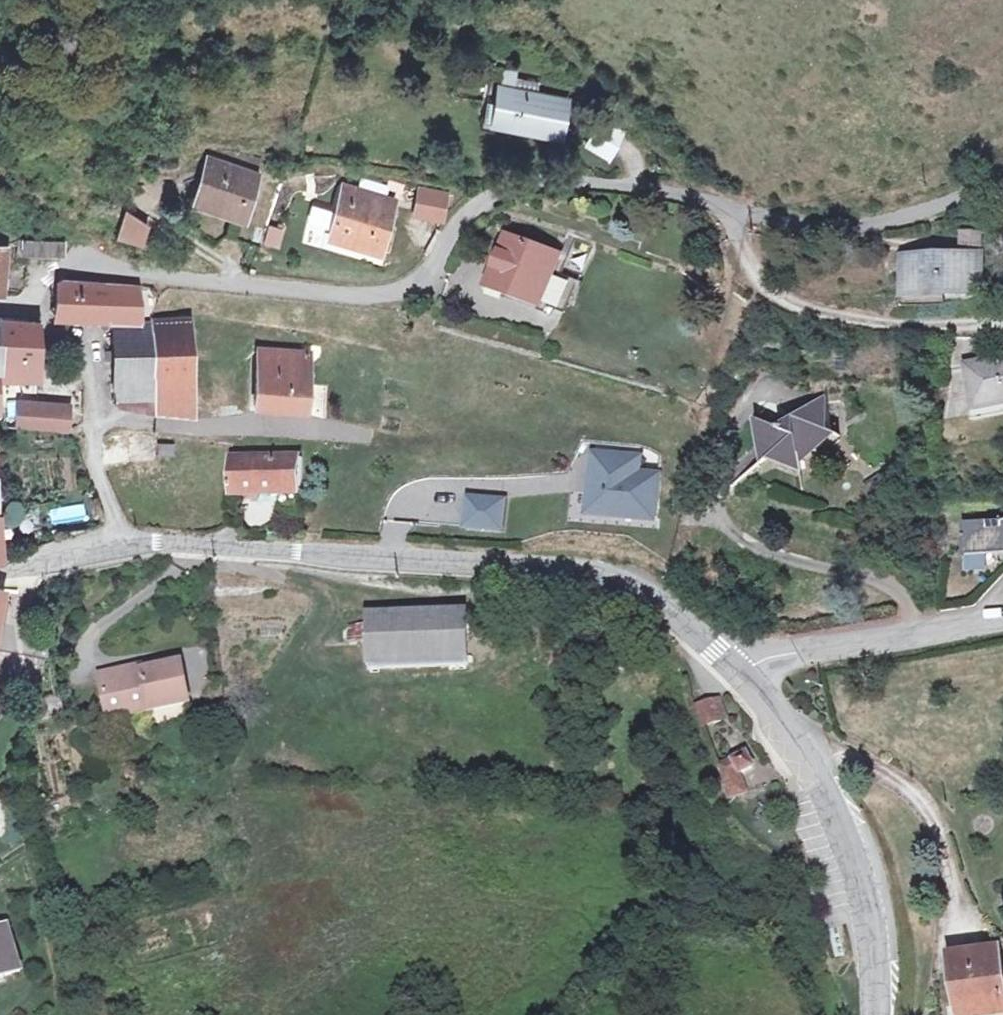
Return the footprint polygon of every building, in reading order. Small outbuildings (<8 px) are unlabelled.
[(560,137),(567,100),(537,95),(514,90),(516,80),(517,72),(504,70),(498,104),(497,111),(501,112),(498,126),(560,137)] [(537,95),(539,84),(516,80),(514,90),(537,95)] [(498,126),(501,112),(497,111),(498,104),(487,102),(483,123),(498,126)] [(618,145),(623,136),(599,122),(587,143),(611,157),(618,145)] [(255,173),(260,158),(212,150),(209,158),(255,173)] [(243,217),(257,174),(255,173),(209,158),(194,201),(243,217)] [(380,253),(395,201),(344,187),(329,239),(380,253)] [(443,220),(448,195),(419,189),(414,215),(443,220)] [(141,243),(147,226),(125,216),(117,237),(141,243)] [(268,226),(263,246),(280,250),(285,230),(268,226)] [(543,305),(560,260),(567,262),(576,236),(568,233),(560,255),(508,236),(490,286),(543,305)] [(981,257),(980,234),(966,235),(967,257),(981,257)] [(64,256),(65,241),(22,240),(22,254),(64,256)] [(984,293),(983,257),(981,257),(967,257),(907,260),(907,277),(916,277),(917,295),(984,293)] [(155,379),(151,322),(140,322),(139,286),(100,285),(100,283),(64,280),(59,284),(55,318),(115,320),(116,351),(105,351),(106,361),(116,360),(117,401),(121,405),(133,407),(133,380),(155,379)] [(192,378),(189,320),(151,322),(155,379),(192,378)] [(36,324),(0,321),(0,403),(15,403),(14,388),(10,385),(5,385),(5,380),(38,378),(36,324)] [(307,410),(311,352),(259,348),(255,406),(307,410)] [(970,368),(979,409),(1002,404),(1002,361),(970,368)] [(193,416),(192,378),(155,379),(155,412),(174,414),(193,416)] [(155,412),(155,379),(133,380),(133,407),(155,412)] [(820,440),(829,433),(838,437),(839,435),(830,432),(823,381),(821,381),(823,395),(779,428),(754,418),(754,419),(762,423),(767,458),(760,464),(731,486),(732,488),(768,460),(776,454),(800,464),(801,475),(804,492),(805,492),(800,456),(809,448),(813,451),(819,450),(822,444),(820,440)] [(68,429),(69,405),(21,402),(20,425),(68,429)] [(767,458),(762,423),(754,419),(760,464),(767,458)] [(175,456),(175,445),(159,444),(158,455),(175,456)] [(589,515),(655,520),(659,474),(638,472),(639,456),(593,453),(589,515)] [(800,464),(776,454),(768,460),(801,475),(800,464)] [(302,492),(303,458),(231,458),(232,495),(302,492)] [(469,498),(467,526),(501,529),(503,500),(469,498)] [(86,501),(48,509),(51,526),(89,519),(86,501)] [(962,522),(964,556),(987,555),(1002,554),(1002,519),(962,522)] [(469,666),(467,611),(366,615),(368,670),(469,666)] [(189,705),(181,664),(143,671),(142,667),(100,676),(108,714),(149,705),(150,713),(189,705)] [(722,724),(715,704),(709,706),(699,711),(705,729),(722,724)] [(109,722),(150,713),(149,705),(108,714),(109,722)] [(739,776),(752,768),(746,757),(723,770),(729,785),(740,781),(739,776)] [(746,795),(740,781),(729,785),(729,786),(727,787),(732,800),(746,795)] [(8,929),(0,932),(0,979),(21,973),(8,929)] [(997,947),(953,954),(963,1014),(985,1014),(1002,1012),(1002,982),(997,947)]
